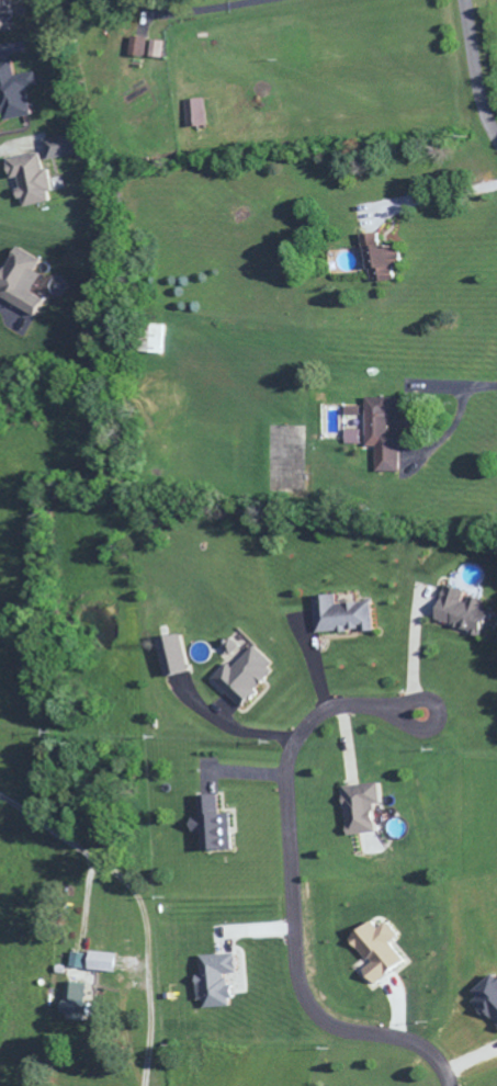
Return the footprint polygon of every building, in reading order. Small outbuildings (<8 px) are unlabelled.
[(10,34),(8,18),(4,19),(2,0),(0,0),(0,36),(10,34)] [(130,59),(145,61),(148,42),(132,39),(130,59)] [(149,60),(162,62),(164,45),(151,43),(149,60)] [(0,125),(31,120),(26,91),(36,89),(34,76),(14,79),(11,63),(0,65),(0,124),(0,125)] [(184,104),(186,131),(206,130),(204,103),(184,104)] [(48,164),(77,157),(73,137),(43,143),(48,164)] [(22,211),(52,206),(47,172),(41,173),(39,157),(6,162),(10,183),(17,182),(22,211)] [(370,286),(394,284),(393,271),(400,270),(398,249),(381,251),(380,237),(362,238),(363,254),(367,253),(370,286)] [(34,320),(43,304),(29,297),(40,278),(33,274),(39,264),(15,251),(0,277),(0,301),(34,320)] [(365,451),(375,451),(375,475),(399,475),(400,435),(389,435),(389,417),(402,418),(402,402),(366,402),(365,451)] [(345,449),(361,448),(360,434),(344,434),(345,449)] [(465,595),(445,590),(436,627),(485,639),(490,616),(481,613),(483,606),(463,602),(465,595)] [(316,638),(375,635),(373,606),(337,608),(337,599),(315,600),(316,638)] [(165,682),(189,676),(180,639),(156,644),(165,682)] [(234,660),(241,651),(229,642),(222,651),(234,660)] [(233,673),(228,668),(213,684),(243,713),(259,697),(254,693),(276,670),(255,650),(233,673)] [(379,837),(376,808),(383,808),(381,787),(344,791),(348,840),(379,837)] [(230,818),(219,819),(218,799),(199,800),(199,822),(192,822),(193,837),(201,836),(201,856),(231,855),(230,818)] [(372,988),(403,967),(389,947),(397,942),(387,926),(377,933),(373,927),(350,943),(368,969),(362,973),(372,988)] [(86,958),(71,956),(69,970),(84,973),(86,958)] [(116,976),(117,957),(90,956),(89,975),(116,976)] [(201,960),(202,980),(197,980),(198,1005),(205,1005),(205,1013),(234,1011),(233,991),(227,991),(226,977),(238,977),(238,959),(201,960)] [(470,1000),(496,1031),(496,977),(470,1000)] [(84,1008),(84,987),(65,986),(64,1024),(90,1025),(91,1008),(84,1008)]
